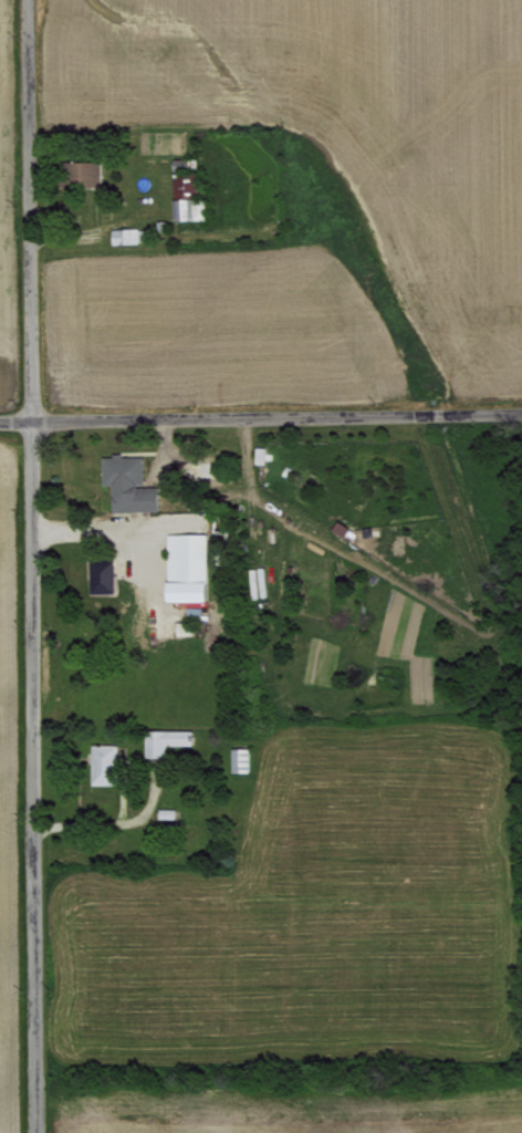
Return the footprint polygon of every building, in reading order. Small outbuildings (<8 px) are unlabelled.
[(66,186),(98,185),(97,160),(65,161),(66,186)] [(173,172),(174,219),(206,218),(206,196),(197,196),(196,171),(173,172)] [(111,228),(112,243),(140,242),(140,226),(111,228)] [(101,454),(101,484),(111,484),(112,510),(157,510),(157,485),(143,485),(143,454),(101,454)] [(344,536),(349,526),(336,520),(331,529),(344,536)] [(168,601),(207,600),(206,533),(166,533),(168,601)] [(89,559),(90,591),(113,590),(112,558),(89,559)] [(192,730),(145,729),(145,756),(165,756),(165,744),(192,745),(192,730)] [(117,744),(90,743),(90,784),(116,784),(117,744)] [(231,747),(231,772),(248,772),(248,747),(231,747)]
